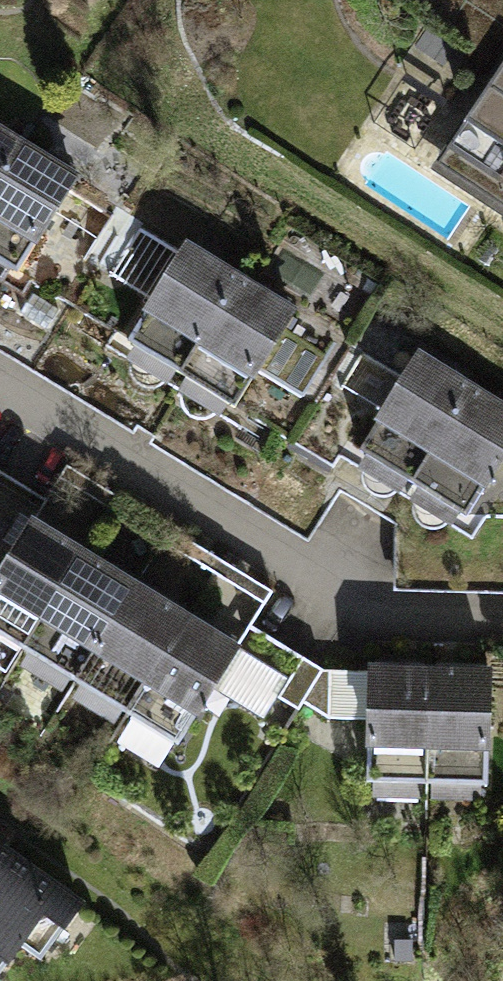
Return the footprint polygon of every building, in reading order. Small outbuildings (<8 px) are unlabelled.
[(390,10),(497,80),(438,171),(502,213),(502,0),(397,0),(390,10)] [(0,123),(0,185),(27,140),(0,123)] [(27,140),(0,185),(0,258),(20,270),(82,175),(27,140)] [(120,272),(148,287),(173,242),(145,227),(120,272)] [(248,276),(189,240),(131,340),(182,371),(248,276)] [(301,308),(248,276),(182,371),(234,404),(301,308)] [(366,341),(356,388),(392,396),(402,349),(366,341)] [(478,386),(420,348),(354,464),(405,497),(478,386)] [(478,386),(405,497),(461,531),(502,463),(502,400),(478,386)] [(35,517),(0,574),(0,632),(27,647),(85,549),(35,517)] [(139,579),(85,549),(27,647),(79,680),(139,579)] [(191,612),(139,579),(79,680),(132,713),(191,612)] [(245,646),(191,612),(132,713),(184,745),(245,646)] [(435,666),(372,664),(370,781),(430,782),(435,666)] [(495,667),(435,666),(430,782),(494,783),(495,667)] [(45,916),(68,930),(86,903),(0,842),(0,979),(45,916)]
